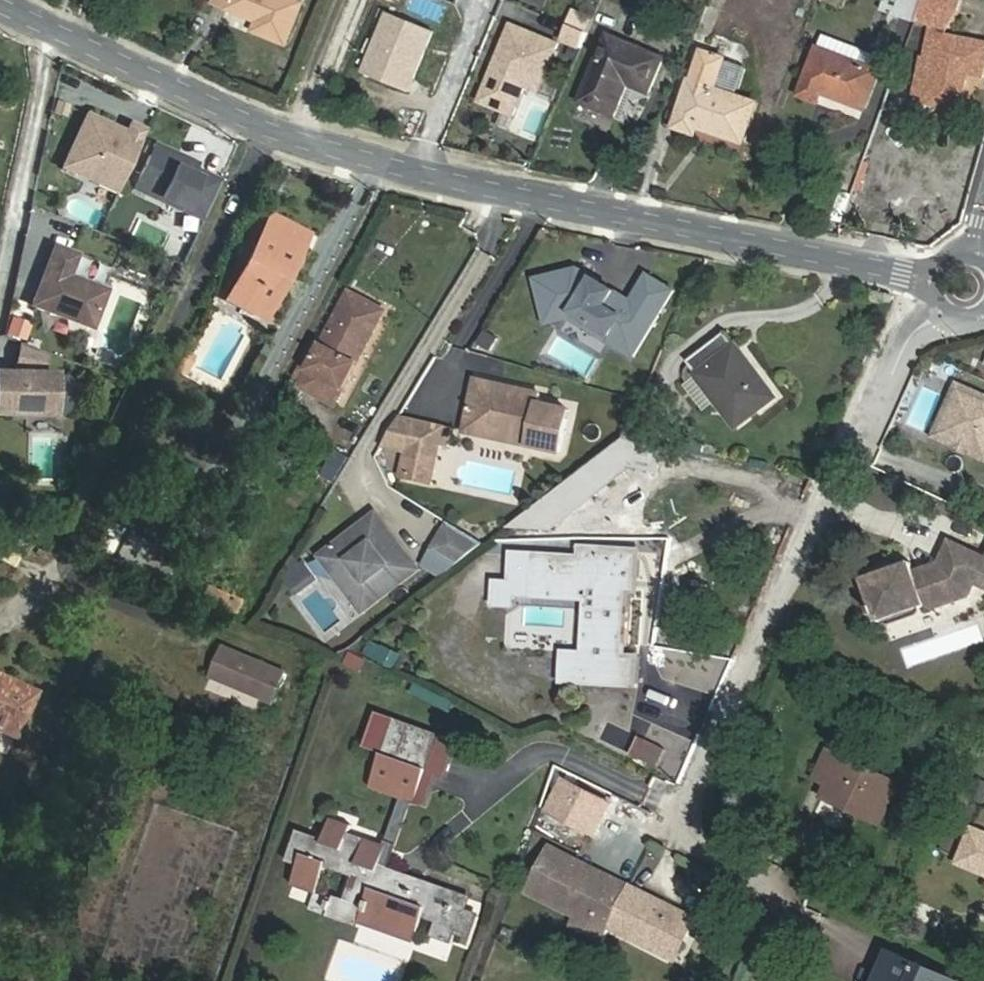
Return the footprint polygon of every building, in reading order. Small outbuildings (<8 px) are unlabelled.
[(302,6),(288,0),(214,0),(213,2),(262,23),(256,35),(284,49),(302,6)] [(817,0),(844,10),(848,0),(818,0),(817,0)] [(885,10),(918,20),(925,0),(888,0),(885,10)] [(947,11),(952,13),(955,0),(925,0),(918,20),(936,25),(940,10),(947,11)] [(940,10),(936,25),(944,27),(947,11),(940,10)] [(651,94),(666,53),(607,30),(579,101),(618,117),(630,85),(651,94)] [(941,31),(925,104),(963,111),(970,73),(983,76),(983,41),(941,31)] [(866,111),(884,67),(820,41),(799,97),(820,106),(825,95),(866,111)] [(737,101),(747,74),(706,57),(696,84),(691,82),(674,128),(699,137),(704,125),(744,141),(756,109),(737,101)] [(84,116),(64,159),(85,169),(90,183),(115,194),(143,131),(127,124),(121,138),(116,136),(118,131),(84,116)] [(133,188),(202,221),(220,181),(187,166),(190,160),(154,143),(133,188)] [(64,159),(60,169),(90,183),(85,169),(64,159)] [(78,198),(71,214),(95,225),(103,209),(78,198)] [(259,224),(303,249),(311,234),(265,211),(259,224)] [(270,318),(303,249),(259,224),(225,295),(270,318)] [(35,300),(91,324),(106,288),(72,274),(78,255),(58,246),(35,300)] [(576,268),(533,278),(538,302),(554,299),(557,312),(567,318),(570,313),(607,337),(604,342),(630,358),(672,292),(646,276),(629,302),(591,278),(589,281),(580,275),(578,270),(576,268)] [(317,372),(347,387),(385,306),(353,291),(328,343),(320,341),(302,378),(311,383),(317,372)] [(554,299),(538,302),(543,324),(567,318),(557,312),(554,299)] [(607,337),(570,313),(567,318),(604,342),(607,337)] [(6,336),(23,341),(28,323),(11,318),(6,336)] [(782,399),(729,331),(690,361),(701,376),(720,401),(743,431),(782,399)] [(43,370),(46,353),(16,346),(12,363),(43,370)] [(59,410),(67,403),(67,379),(51,372),(0,371),(0,409),(59,410)] [(340,403),(347,387),(317,372),(311,383),(302,378),(299,385),(340,403)] [(477,376),(467,415),(512,426),(508,442),(560,455),(570,416),(542,409),(544,404),(547,394),(477,376)] [(706,410),(720,401),(701,376),(688,387),(706,410)] [(965,381),(958,398),(962,400),(953,418),(959,436),(975,443),(973,448),(983,453),(983,390),(965,381)] [(940,432),(973,448),(975,443),(959,436),(953,418),(962,400),(958,398),(940,432)] [(542,409),(570,416),(571,411),(544,404),(542,409)] [(451,428),(399,415),(383,441),(381,444),(404,450),(411,451),(405,477),(429,483),(439,443),(447,445),(451,428)] [(463,431),(508,442),(512,426),(467,415),(463,431)] [(509,523),(509,527),(552,533),(639,468),(663,473),(669,448),(663,446),(622,438),(509,523)] [(404,450),(398,475),(405,477),(411,451),(404,450)] [(163,526),(166,521),(149,512),(135,540),(173,559),(185,537),(163,526)] [(331,548),(324,553),(361,603),(411,566),(374,516),(358,528),(359,536),(353,540),(346,537),(339,542),(332,542),(331,548)] [(446,520),(430,545),(458,562),(483,543),(446,520)] [(878,622),(925,605),(933,609),(954,602),(964,581),(974,586),(974,585),(983,590),(983,557),(949,541),(938,563),(934,570),(915,577),(913,571),(910,563),(863,579),(878,622)] [(24,554),(2,545),(0,549),(0,558),(19,567),(24,554)] [(599,547),(580,546),(579,556),(598,557),(599,547)] [(564,651),(563,676),(589,677),(588,674),(613,675),(613,678),(632,679),(634,653),(622,653),(626,586),(616,585),(617,571),(624,571),(624,574),(635,574),(636,549),(599,547),(598,557),(579,556),(536,554),(534,578),(529,578),(529,586),(529,592),(535,592),(535,581),(588,584),(588,593),(587,593),(583,651),(564,651)] [(283,570),(292,582),(311,568),(296,548),(283,570)] [(913,571),(915,577),(934,570),(938,563),(913,571)] [(634,586),(635,574),(624,574),(624,571),(617,571),(616,585),(626,586),(634,586)] [(535,592),(535,594),(586,596),(587,593),(588,593),(588,584),(535,581),(535,592)] [(964,581),(954,602),(969,596),(974,586),(964,581)] [(529,586),(496,584),(495,605),(514,606),(514,592),(535,594),(535,592),(529,592),(529,586)] [(396,668),(402,653),(369,640),(363,656),(396,668)] [(260,692),(270,665),(220,645),(210,672),(260,692)] [(19,739),(37,692),(0,677),(0,732),(19,739)] [(415,801),(428,767),(441,735),(402,721),(391,753),(372,747),(359,781),(403,797),(414,801),(415,801)] [(885,819),(900,782),(833,756),(823,780),(835,784),(831,793),(857,804),(855,808),(885,819)] [(549,814),(596,838),(613,802),(566,780),(549,814)] [(384,851),(379,864),(390,866),(414,801),(403,797),(385,844),(384,851)] [(816,814),(838,823),(843,812),(821,803),(816,814)] [(329,814),(327,819),(351,827),(352,822),(329,814)] [(361,914),(418,934),(426,915),(439,919),(435,930),(456,939),(457,937),(459,928),(474,933),(481,916),(466,910),(470,896),(398,869),(396,874),(378,868),(379,864),(384,851),(348,837),(350,832),(351,827),(327,819),(320,840),(296,832),(288,856),(300,860),(298,865),(295,874),(320,884),(328,859),(354,868),(346,892),(365,901),(361,914)] [(972,831),(957,865),(983,878),(983,837),(972,831)] [(348,837),(384,851),(385,844),(350,832),(348,837)] [(578,916),(610,932),(632,887),(552,847),(529,892),(578,916)] [(286,861),(298,865),(300,860),(288,856),(286,861)] [(390,866),(379,864),(378,868),(396,874),(398,869),(390,866)] [(318,891),(320,884),(295,874),(293,881),(318,891)] [(632,887),(610,932),(673,963),(687,933),(698,938),(705,924),(632,887)] [(359,919),(361,914),(365,901),(346,892),(336,889),(329,907),(359,919)] [(416,940),(418,934),(361,914),(359,919),(416,940)] [(426,915),(418,934),(416,940),(429,945),(432,938),(435,930),(439,919),(426,915)] [(578,916),(573,925),(605,941),(610,932),(578,916)] [(471,941),(474,933),(459,928),(457,937),(471,941)] [(456,939),(435,930),(432,938),(453,945),(456,939)] [(698,938),(687,933),(673,963),(683,968),(698,938)] [(890,956),(881,980),(953,980),(890,956)]
